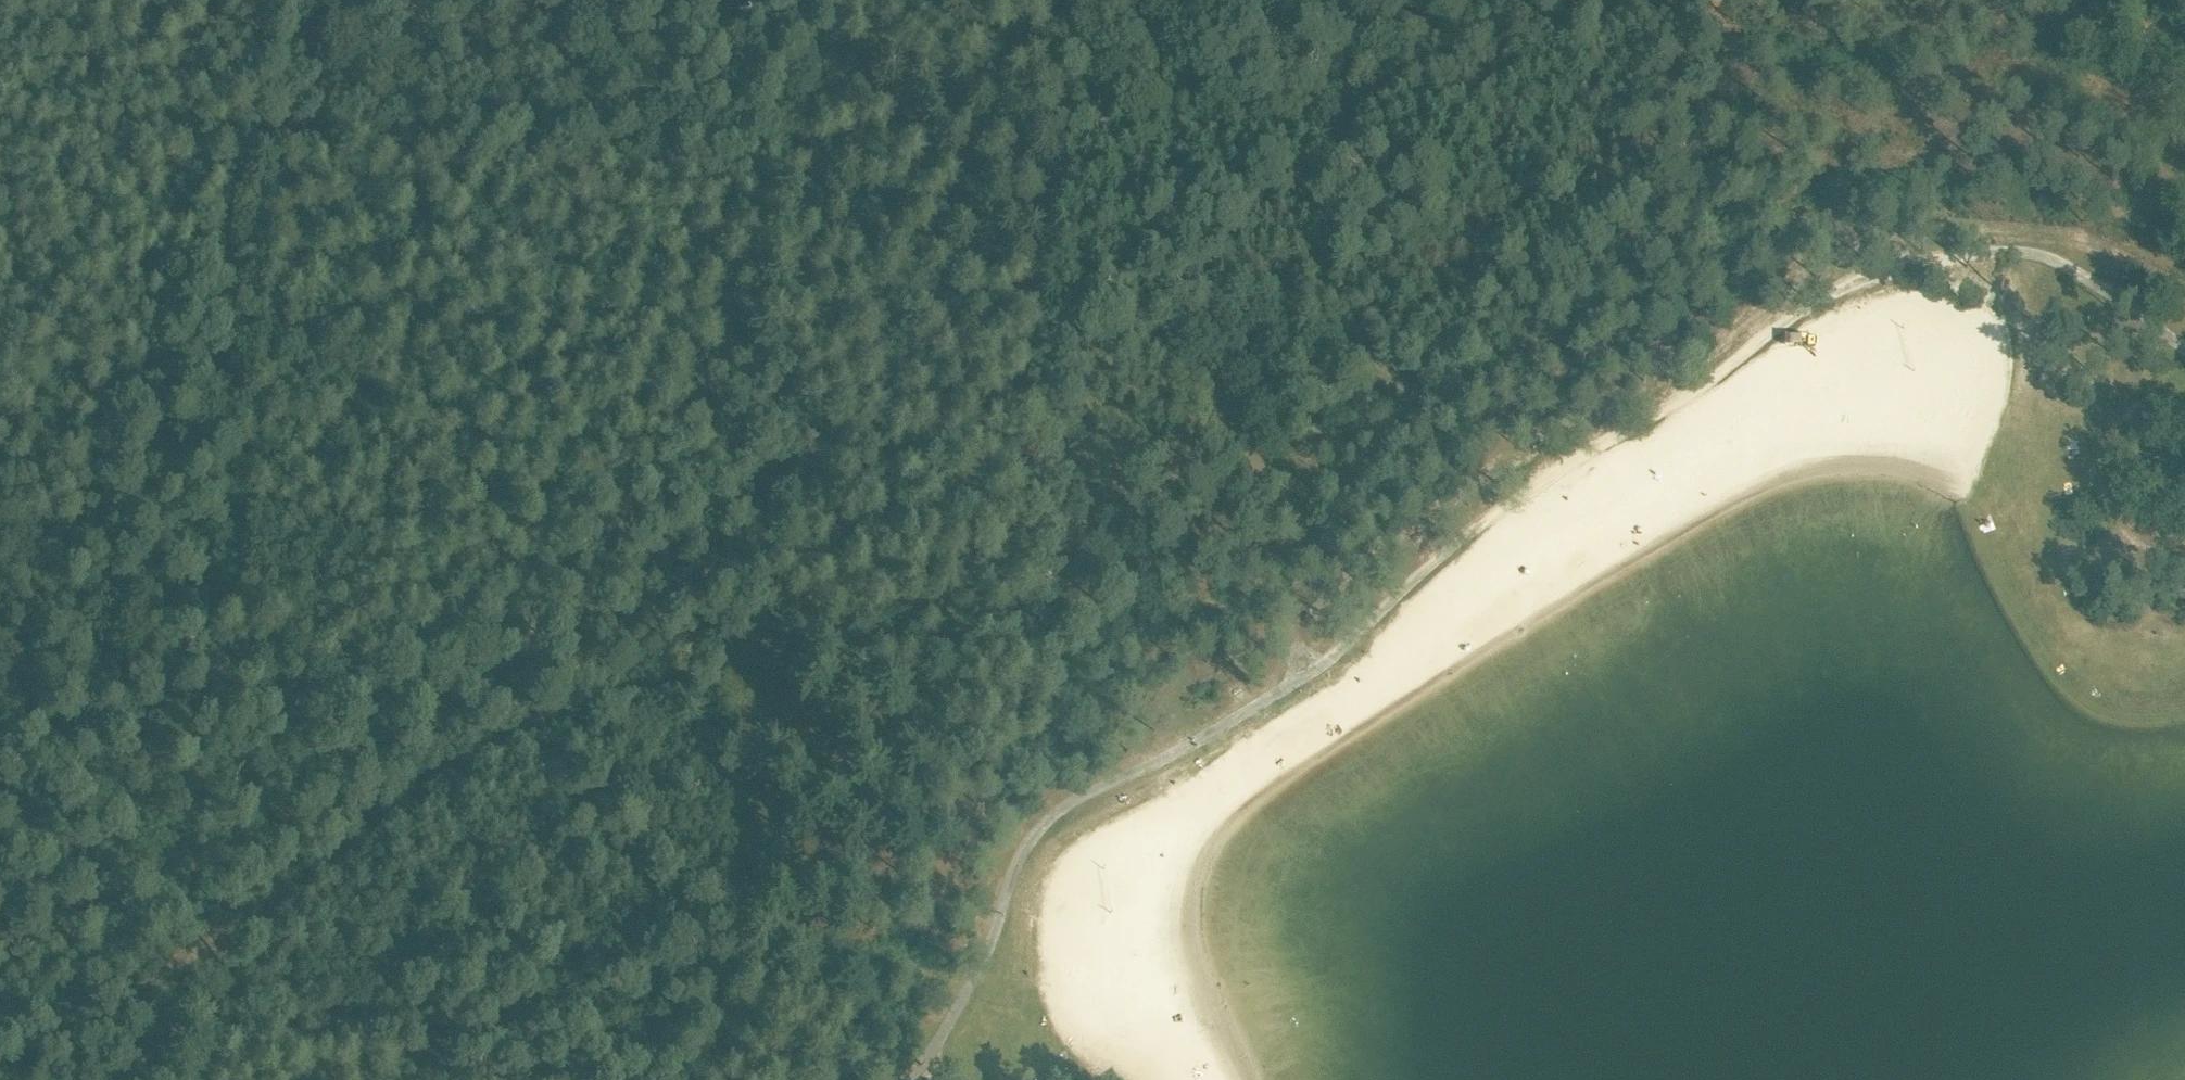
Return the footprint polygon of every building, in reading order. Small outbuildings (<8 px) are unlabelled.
[(1309,625),(1314,620),(1309,615),(1304,620),(1309,625)]
